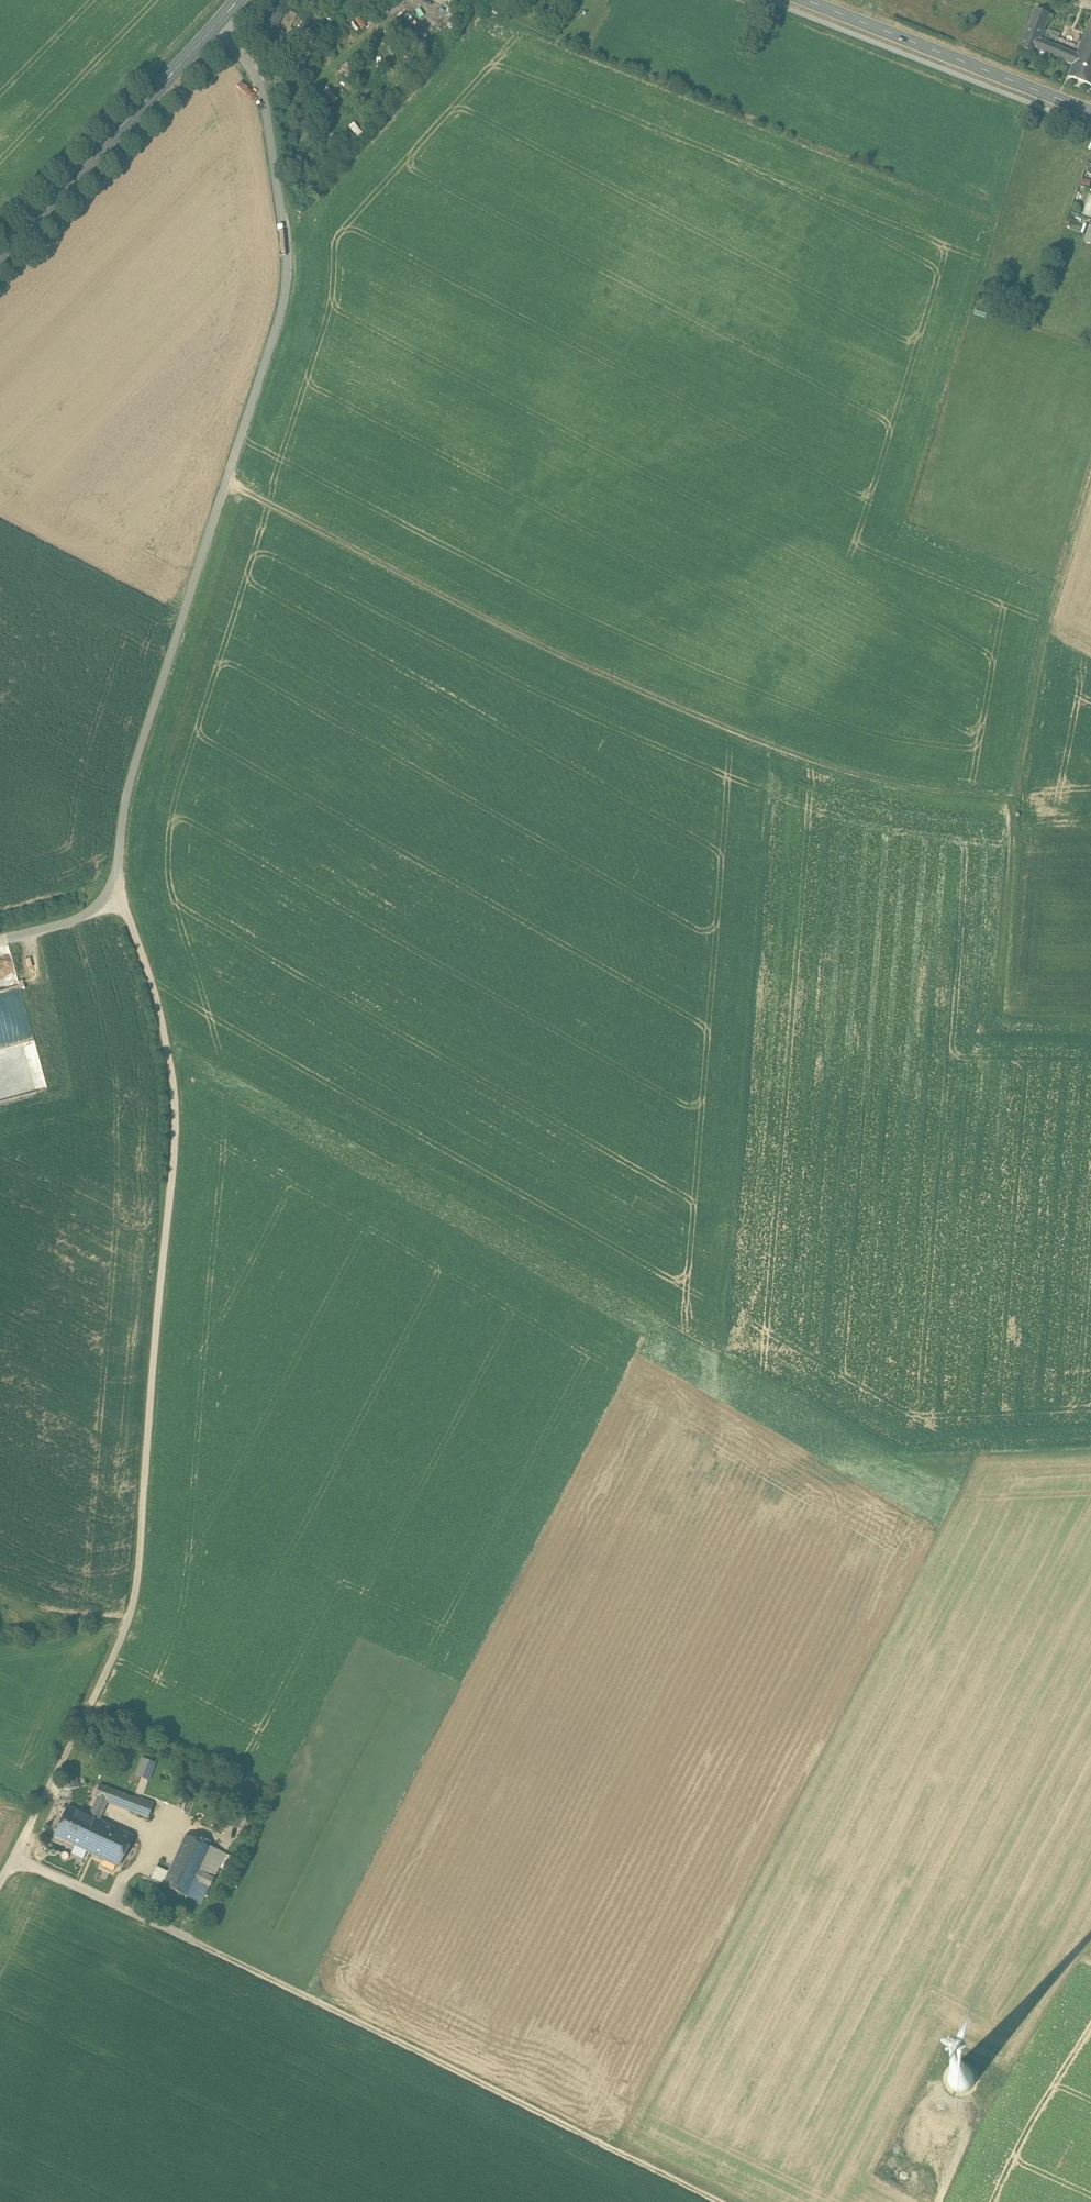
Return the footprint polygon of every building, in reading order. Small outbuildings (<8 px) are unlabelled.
[(372,1),(381,9),(389,0),(372,0),(372,1)] [(1036,9),(1020,49),(1043,58),(1045,54),(1049,44),(1041,40),(1050,15),(1036,9)] [(1085,37),(1078,55),(1074,65),(1069,77),(1090,86),(1090,40),(1085,37)] [(1078,55),(1049,44),(1045,54),(1074,65),(1078,55)] [(323,90),(332,101),(335,99),(327,88),(323,90)] [(1090,216),(1090,194),(1090,193),(1083,214),(1090,216)] [(16,989),(14,977),(0,981),(0,992),(16,989)] [(155,1763),(142,1758),(136,1775),(149,1780),(155,1763)] [(68,1785),(77,1784),(76,1776),(67,1777),(68,1785)] [(139,1797),(138,1799),(99,1785),(95,1797),(97,1798),(107,1802),(148,1817),(154,1803),(139,1797)] [(107,1802),(97,1798),(89,1816),(98,1820),(107,1802)] [(89,1816),(67,1806),(54,1836),(89,1851),(89,1852),(119,1866),(133,1836),(98,1820),(89,1816)] [(170,1872),(163,1886),(187,1898),(211,1848),(187,1836),(170,1872)] [(211,1848),(187,1898),(200,1904),(219,1866),(225,1855),(211,1848)] [(230,1857),(225,1855),(219,1866),(224,1869),(230,1857)] [(151,1880),(163,1886),(170,1872),(158,1866),(151,1880)]
